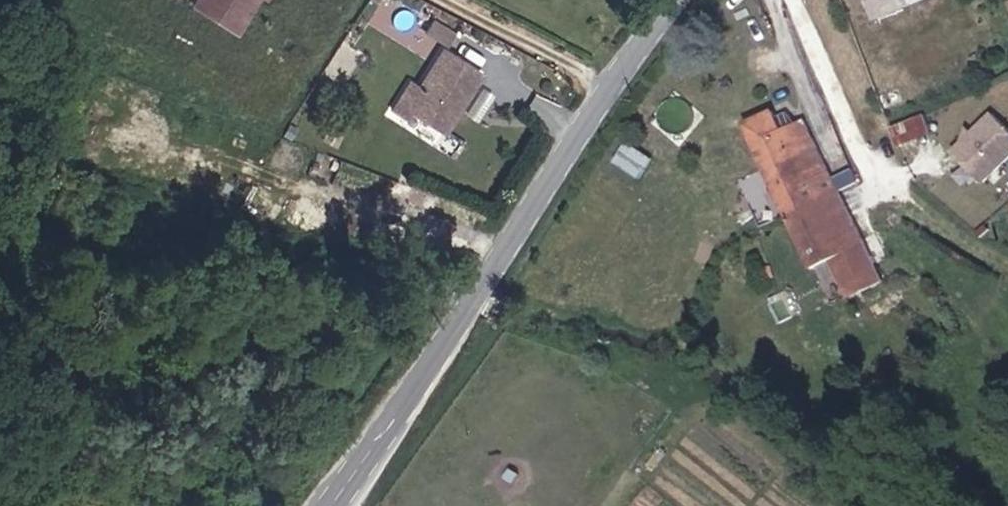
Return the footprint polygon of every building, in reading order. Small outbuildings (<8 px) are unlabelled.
[(190,9),(196,13),(230,34),(251,0),(195,0),(190,9)] [(407,77),(387,108),(402,120),(408,112),(443,134),(480,76),(444,52),(422,85),(407,77)] [(754,139),(780,127),(772,108),(746,119),(754,139)] [(928,110),(894,124),(902,145),(936,131),(928,110)] [(988,111),(949,150),(979,180),(1007,150),(1007,131),(988,111)] [(815,136),(806,116),(780,127),(754,139),(804,255),(806,254),(848,236),(856,232),(828,166),(815,136)] [(642,174),(654,156),(629,140),(617,158),(642,174)] [(848,236),(806,254),(812,266),(827,259),(842,293),(876,278),(856,232),(848,236)]
